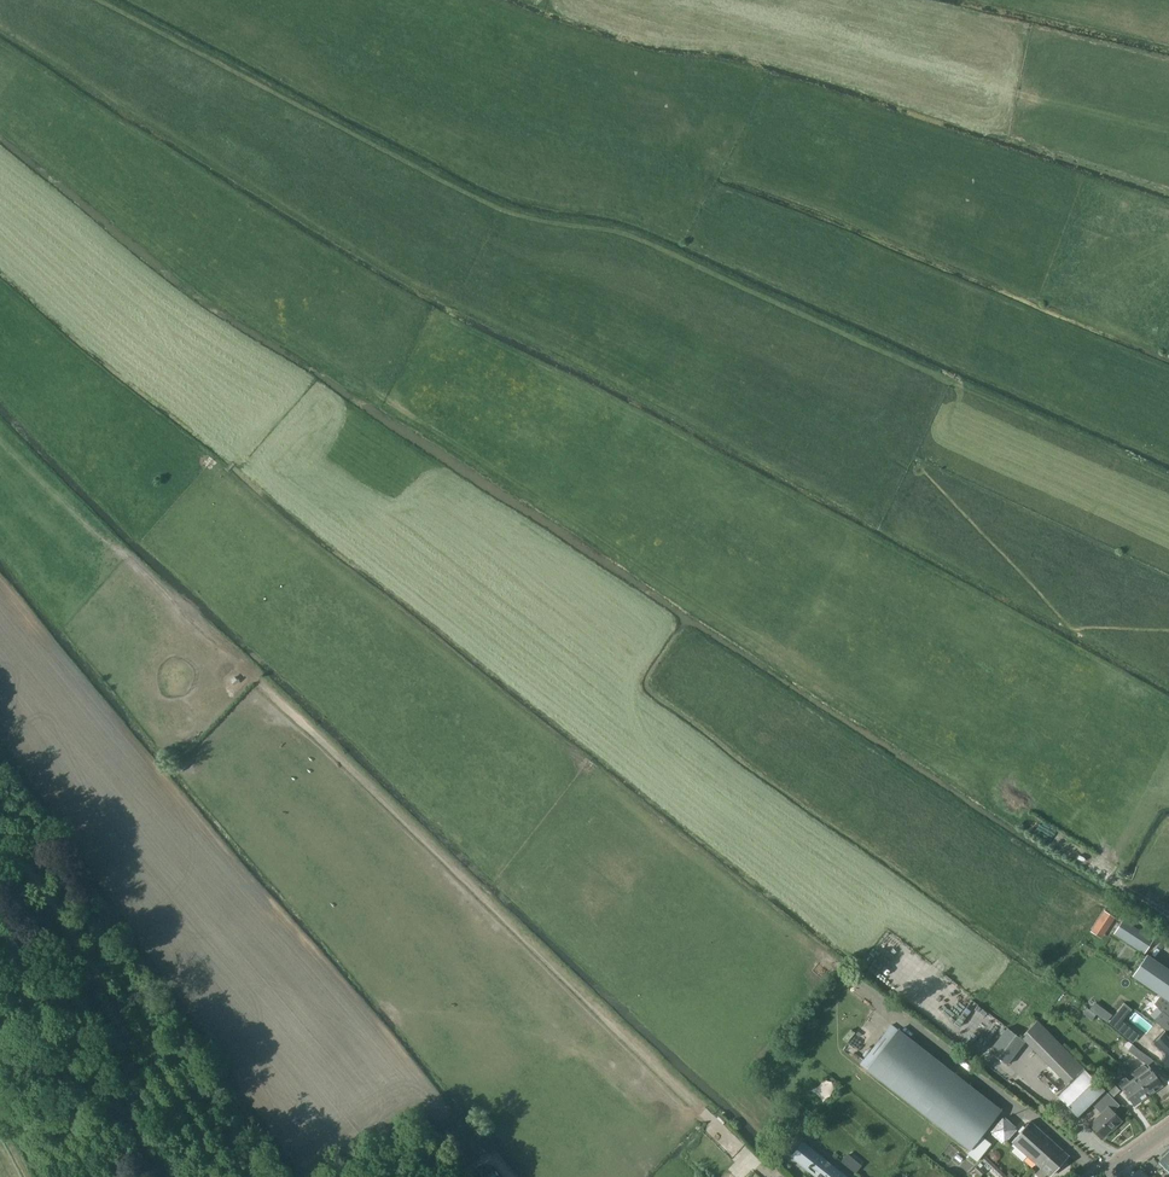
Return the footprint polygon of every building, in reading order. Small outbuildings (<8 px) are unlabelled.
[(1114,918),(1104,911),(1091,932),(1102,938),(1114,918)] [(1145,953),(1153,941),(1122,921),(1114,933),(1145,953)] [(1147,956),(1133,977),(1168,1001),(1168,971),(1147,956)] [(1167,1001),(1161,997),(1158,1001),(1155,1004),(1168,1016),(1168,1002),(1167,1001)] [(1111,1014),(1094,1002),(1089,1009),(1106,1021),(1111,1014)] [(1068,1084),(1084,1068),(1038,1021),(1022,1036),(1068,1084)] [(1122,1022),(1122,1021),(1116,1028),(1129,1039),(1135,1032),(1122,1022)] [(1008,1064),(1025,1042),(1008,1028),(991,1051),(1008,1064)] [(977,1161),(991,1143),(982,1136),(1002,1110),(898,1029),(867,1069),(970,1150),(967,1153),(977,1161)] [(1166,1032),(1165,1032),(1154,1043),(1166,1055),(1162,1060),(1168,1067),(1168,1035),(1166,1032)] [(1149,1064),(1155,1060),(1133,1043),(1129,1049),(1149,1064)] [(1150,1068),(1148,1066),(1145,1064),(1142,1066),(1134,1072),(1137,1077),(1149,1095),(1163,1084),(1151,1067),(1150,1068)] [(1078,1117),(1095,1101),(1106,1091),(1085,1069),(1057,1095),(1078,1117)] [(1100,1074),(1095,1069),(1091,1073),(1096,1078),(1100,1074)] [(1132,1081),(1127,1077),(1119,1083),(1122,1088),(1135,1105),(1149,1095),(1137,1077),(1132,1081)] [(1114,1096),(1120,1090),(1107,1078),(1102,1083),(1114,1096)] [(1115,1126),(1116,1127),(1123,1121),(1114,1112),(1120,1105),(1107,1091),(1093,1105),(1101,1113),(1090,1124),(1103,1138),(1115,1126)] [(1016,1127),(1005,1117),(992,1131),(1004,1142),(1016,1127)] [(1068,1155),(1030,1121),(1012,1142),(1041,1168),(1036,1173),(1040,1176),(1043,1176),(1047,1173),(1049,1176),(1068,1155)] [(429,1156),(439,1149),(432,1141),(422,1148),(429,1156)] [(808,1145),(797,1158),(808,1167),(807,1169),(810,1171),(815,1175),(817,1174),(821,1176),(849,1176),(808,1145)] [(994,1150),(991,1152),(990,1154),(991,1157),(992,1159),(995,1160),(998,1160),(1000,1158),(1001,1156),(1001,1153),(999,1151),(997,1150),(994,1150)] [(842,1160),(863,1176),(868,1176),(859,1169),(858,1169),(862,1165),(848,1153),(842,1160)] [(986,1156),(983,1160),(1001,1176),(1008,1176),(986,1156)] [(981,1175),(985,1172),(981,1168),(984,1165),(981,1162),(974,1169),(981,1175)]
